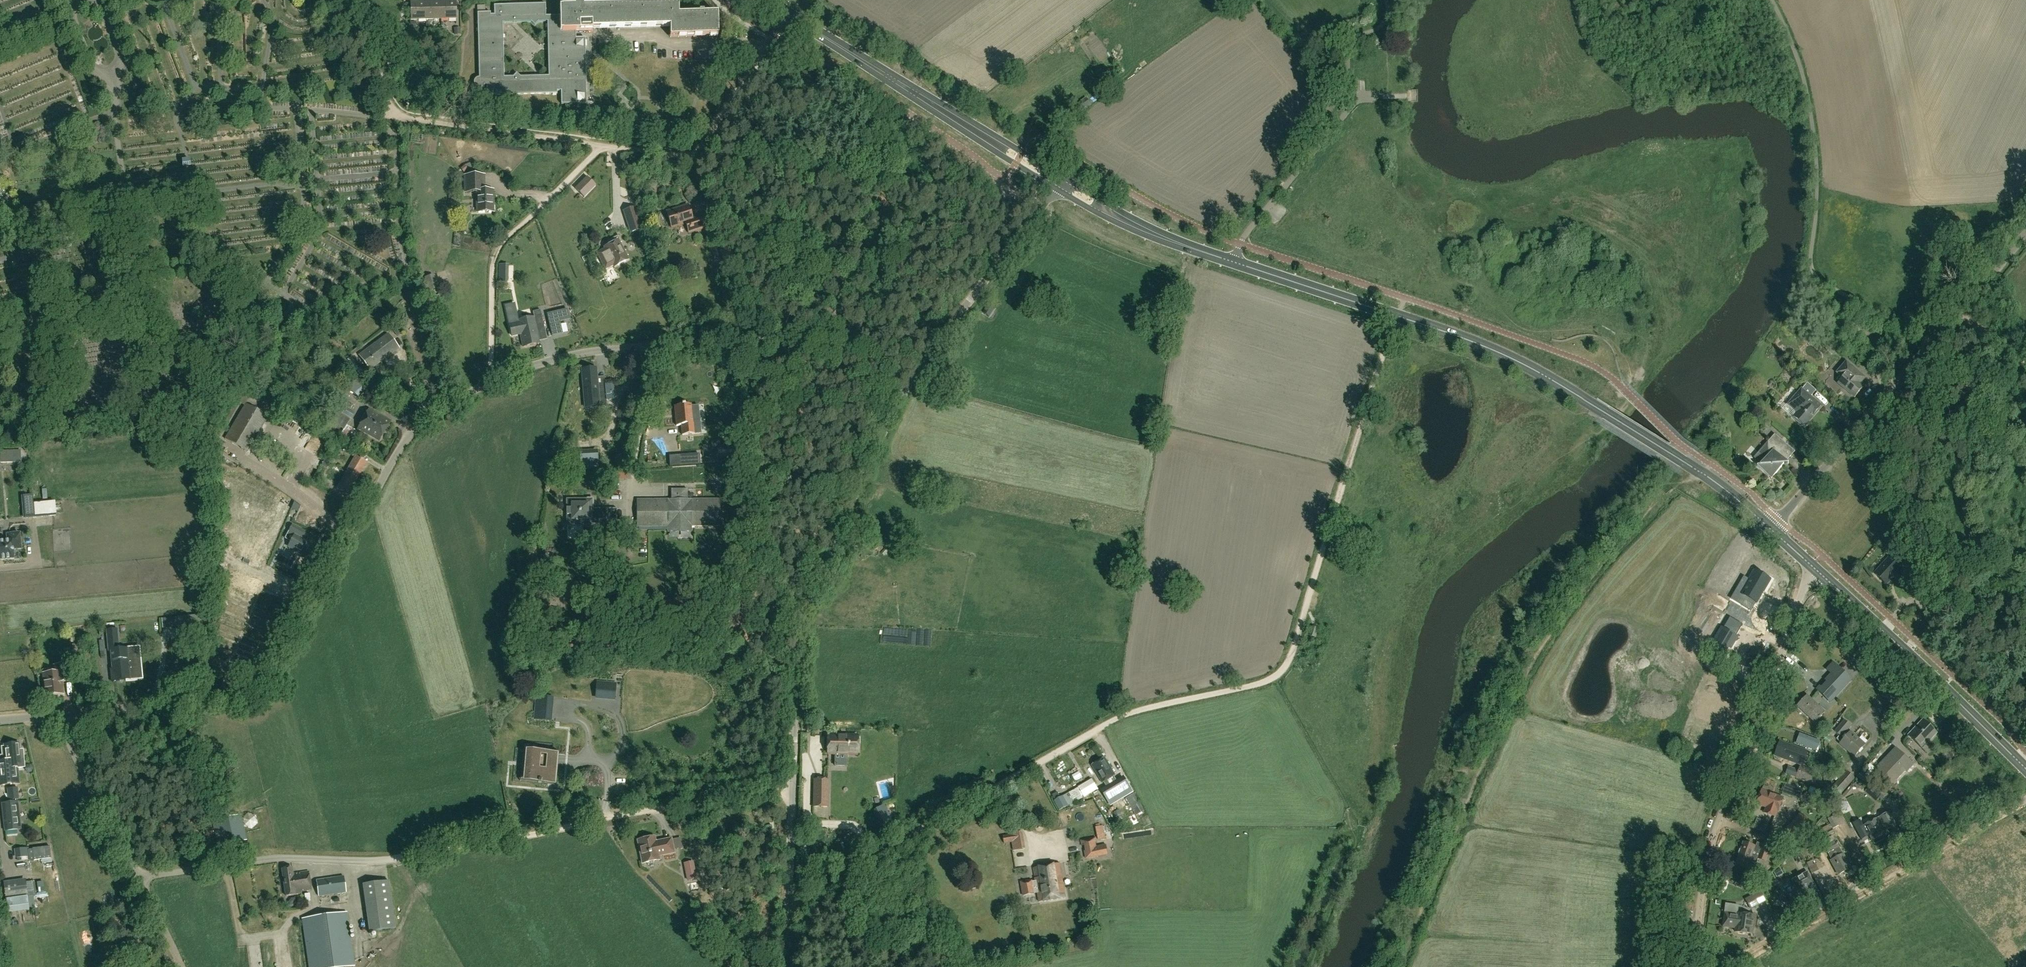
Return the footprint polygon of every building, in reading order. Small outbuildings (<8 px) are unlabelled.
[(474,82),(474,83),(474,84),(474,85),(474,86),(475,86),(475,87),(476,87),(476,88),(477,88),(478,89),(479,89),(484,89),(484,85),(486,85),(486,89),(487,95),(557,93),(557,91),(561,90),(561,94),(561,102),(561,105),(578,104),(587,104),(585,38),(576,38),(572,38),(572,35),(572,32),(576,32),(592,31),(593,31),(593,30),(593,29),(670,27),(670,37),(717,36),(717,14),(678,15),(678,5),(673,5),(669,5),(602,7),(599,7),(592,7),(592,0),(574,0),(574,7),(564,7),(562,7),(562,12),(562,16),(546,16),(545,4),(540,5),(527,5),(494,6),(494,13),(477,13),(479,78),(478,78),(477,78),(477,79),(476,79),(475,80),(475,81),(474,81),(474,82)] [(426,20),(441,20),(441,1),(426,2),(426,20)] [(441,1),(441,20),(456,20),(456,1),(441,1)] [(410,20),(426,20),(426,2),(410,2),(410,20)] [(484,190),(483,175),(464,176),(464,192),(476,191),(477,212),(493,211),(492,190),(484,190)] [(584,197),(596,185),(587,176),(575,188),(584,197)] [(692,218),(687,204),(667,211),(672,227),(686,223),(689,232),(707,226),(703,214),(692,218)] [(630,232),(642,228),(635,207),(623,210),(630,232)] [(614,267),(629,259),(620,242),(622,241),(619,235),(608,241),(609,244),(604,247),(605,249),(597,253),(606,269),(613,265),(614,267)] [(499,281),(507,281),(508,265),(500,265),(499,281)] [(429,291),(437,288),(433,275),(425,278),(429,291)] [(405,296),(411,305),(420,298),(414,289),(405,296)] [(560,321),(569,319),(567,309),(547,314),(552,336),(562,333),(560,321)] [(516,314),(507,316),(512,336),(520,334),(522,346),(540,342),(540,341),(537,329),(544,328),(540,310),(533,312),(534,316),(518,320),(517,320),(516,314)] [(989,318),(995,323),(1000,316),(995,311),(989,318)] [(29,322),(28,319),(18,321),(18,324),(16,324),(17,335),(20,334),(20,337),(31,335),(30,332),(33,332),(31,322),(29,322)] [(397,336),(402,332),(398,327),(393,331),(397,336)] [(369,370),(398,348),(388,334),(359,356),(369,370)] [(364,372),(352,356),(347,359),(351,365),(353,365),(360,375),(364,372)] [(1855,397),(1864,386),(1860,383),(1865,377),(1847,361),(1837,372),(1843,377),(1838,383),(1855,397)] [(599,401),(606,401),(605,387),(598,387),(596,368),(582,369),(585,408),(599,406),(599,401)] [(1816,390),(1808,383),(1803,389),(1802,388),(1788,404),(1793,409),(1794,417),(1804,426),(1822,405),(1811,396),(1816,390)] [(347,401),(341,398),(338,403),(340,404),(330,420),(344,429),(350,419),(342,414),(342,413),(351,418),(354,412),(350,410),(353,405),(347,401)] [(246,452),(268,417),(246,404),(225,440),(246,452)] [(689,405),(674,406),(676,426),(680,426),(681,434),(702,432),(701,423),(692,424),(689,405)] [(377,444),(388,425),(367,413),(356,432),(377,444)] [(1771,478),(1795,451),(1775,434),(1768,442),(1768,455),(1760,465),(1758,465),(1757,466),(1771,478)] [(723,449),(737,448),(736,439),(723,440),(723,449)] [(364,461),(367,455),(367,453),(359,449),(359,450),(347,443),(342,450),(355,457),(337,489),(348,495),(367,462),(364,461)] [(0,452),(0,462),(22,462),(21,451),(0,452)] [(580,465),(598,465),(598,451),(580,451),(580,465)] [(686,454),(687,465),(700,464),(699,453),(686,454)] [(327,468),(333,457),(327,454),(321,465),(327,468)] [(734,454),(718,455),(719,463),(734,462),(734,454)] [(331,490),(332,486),(319,481),(317,485),(331,490)] [(687,499),(687,489),(671,489),(671,499),(637,499),(637,526),(667,526),(667,531),(691,531),(691,526),(721,526),(721,499),(687,499)] [(34,503),(33,495),(22,496),(23,519),(35,517),(52,516),(51,512),(56,511),(55,501),(34,503)] [(593,499),(568,499),(569,524),(594,524),(599,524),(599,519),(617,519),(617,508),(593,508),(593,499)] [(309,558),(315,546),(302,539),(305,533),(292,525),(288,532),(294,535),(288,547),(309,558)] [(0,539),(0,558),(0,559),(14,558),(13,549),(21,548),(20,533),(10,534),(10,538),(0,539)] [(1900,589),(1909,579),(1900,570),(1900,569),(1889,559),(1875,574),(1886,584),(1890,580),(1900,589)] [(242,580),(243,585),(246,584),(244,569),(231,571),(232,578),(236,577),(237,581),(242,580)] [(1741,594),(1747,597),(1742,605),(1751,611),(1756,602),(1757,603),(1762,595),(1761,594),(1763,590),(1764,591),(1770,581),(1754,571),(1749,580),(1741,594)] [(1768,610),(1757,621),(1767,631),(1779,621),(1768,610)] [(1736,636),(1743,625),(1730,617),(1723,629),(1722,628),(1709,649),(1725,658),(1728,654),(1725,652),(1729,647),(1731,648),(1738,637),(1736,636)] [(1316,637),(1318,629),(1312,627),(1309,635),(1316,637)] [(111,681),(131,679),(131,677),(139,677),(136,654),(129,655),(128,648),(119,649),(117,629),(106,630),(108,651),(110,650),(112,668),(110,669),(111,681)] [(1820,686),(1817,689),(1830,702),(1851,680),(1833,663),(1827,670),(1831,674),(1825,681),(1827,683),(1822,688),(1820,686)] [(42,673),(44,695),(63,694),(62,681),(70,681),(68,664),(53,665),(54,672),(42,673)] [(596,696),(615,698),(616,685),(597,683),(596,696)] [(535,719),(551,720),(553,698),(537,696),(535,719)] [(1815,723),(1824,712),(1807,696),(1797,706),(1815,723)] [(1855,756),(1865,745),(1848,730),(1851,727),(1845,721),(1835,732),(1839,735),(1836,739),(1841,743),(1855,756)] [(1922,749),(1937,733),(1923,721),(1909,736),(1922,749)] [(858,735),(828,735),(827,754),(835,754),(835,765),(846,766),(847,754),(857,754),(858,735)] [(1866,736),(1864,742),(1866,742),(1861,756),(1870,760),(1876,745),(1870,743),(1872,738),(1866,736)] [(0,761),(0,781),(0,785),(13,783),(20,783),(18,767),(24,767),(23,758),(22,758),(21,750),(19,750),(19,743),(4,745),(5,750),(2,750),(3,760),(0,761)] [(1802,765),(1807,752),(1780,743),(1776,755),(1802,765)] [(1907,772),(1913,765),(1896,749),(1873,773),(1890,790),(1897,782),(1896,781),(1906,771),(1907,772)] [(538,782),(541,783),(541,781),(545,781),(545,777),(546,777),(546,774),(556,775),(556,766),(546,766),(547,755),(548,753),(541,752),(522,750),(522,760),(528,760),(527,769),(521,768),(520,777),(526,778),(526,780),(538,781),(538,782)] [(1102,784),(1116,775),(1105,757),(1091,765),(1102,784)] [(1819,772),(1811,769),(1800,765),(1799,770),(1788,766),(1785,774),(1812,784),(1813,783),(1815,784),(1819,772)] [(1839,795),(1855,779),(1846,770),(1830,787),(1839,795)] [(1125,775),(1106,787),(1113,798),(1132,786),(1125,775)] [(814,779),(813,806),(828,807),(828,780),(814,779)] [(1876,795),(1881,789),(1870,779),(1864,785),(1876,795)] [(8,800),(19,799),(18,787),(7,789),(8,800)] [(1068,788),(1054,796),(1060,806),(1073,798),(1068,788)] [(1796,788),(1793,797),(1800,799),(1804,791),(1796,788)] [(1775,817),(1782,798),(1762,791),(1757,804),(1767,807),(1765,813),(1775,817)] [(1143,810),(1140,804),(1134,794),(1126,798),(1132,808),(1133,808),(1136,814),(1143,810)] [(17,802),(2,804),(5,830),(20,829),(17,802)] [(893,822),(883,805),(873,811),(883,828),(893,822)] [(826,824),(826,829),(834,829),(833,810),(817,811),(818,824),(826,824)] [(228,829),(246,829),(247,811),(228,811),(228,829)] [(1795,842),(1812,823),(1800,813),(1783,832),(1795,842)] [(1863,826),(1856,830),(1861,839),(1870,835),(1873,840),(1885,834),(1883,831),(1895,825),(1889,813),(1865,826),(1866,827),(1864,828),(1863,826)] [(250,826),(259,822),(256,814),(246,818),(250,826)] [(1834,816),(1828,819),(1833,829),(1839,825),(1834,816)] [(1830,824),(1821,829),(1826,838),(1835,833),(1830,824)] [(1024,849),(1021,832),(1010,834),(1010,835),(1003,836),(1004,843),(1012,842),(1013,851),(1024,849)] [(655,841),(654,836),(638,840),(642,862),(659,859),(658,855),(674,852),(671,838),(655,841)] [(1782,849),(1785,841),(1771,836),(1769,844),(1782,849)] [(1838,875),(1850,869),(1836,841),(1833,836),(1822,841),(1832,861),(1831,861),(1838,875)] [(1098,846),(1096,837),(1080,840),(1082,845),(1084,845),(1085,851),(1084,851),(1086,859),(1108,855),(1106,844),(1098,846)] [(1741,849),(1740,849),(1738,854),(1739,854),(1736,862),(1738,866),(1744,868),(1748,867),(1750,861),(1756,864),(1758,858),(1766,861),(1771,849),(1757,844),(1756,848),(1743,843),(1741,849)] [(50,846),(32,848),(34,860),(51,858),(50,846)] [(28,847),(14,849),(15,858),(29,857),(29,848),(28,847)] [(687,863),(690,880),(701,878),(698,861),(687,863)] [(1048,888),(1049,901),(1065,898),(1059,863),(1041,867),(1042,874),(1045,873),(1046,881),(1050,881),(1051,887),(1048,888)] [(292,874),(292,867),(282,869),(286,896),(301,894),(301,891),(311,890),(308,871),(292,874)] [(1034,893),(1037,893),(1039,903),(1049,901),(1048,888),(1051,887),(1050,881),(1046,881),(1045,873),(1042,874),(1041,867),(1033,868),(1035,881),(1033,881),(1033,880),(1020,882),(1023,896),(1034,894),(1034,893)] [(1791,907),(1812,895),(1807,888),(1814,884),(1807,871),(1792,880),(1795,886),(1783,893),(1784,894),(1782,897),(1781,900),(1782,902),(1785,904),(1788,903),(1791,907)] [(319,896),(346,892),(343,876),(316,880),(319,896)] [(8,913),(29,910),(25,878),(3,881),(8,913)] [(369,931),(395,928),(389,880),(363,884),(369,931)] [(1751,909),(1766,901),(1760,891),(1750,896),(1745,899),(1751,909)] [(354,966),(346,912),(302,918),(309,966),(345,966),(354,966)] [(1737,914),(1725,912),(1723,927),(1735,928),(1735,932),(1752,934),(1755,916),(1737,914)]
